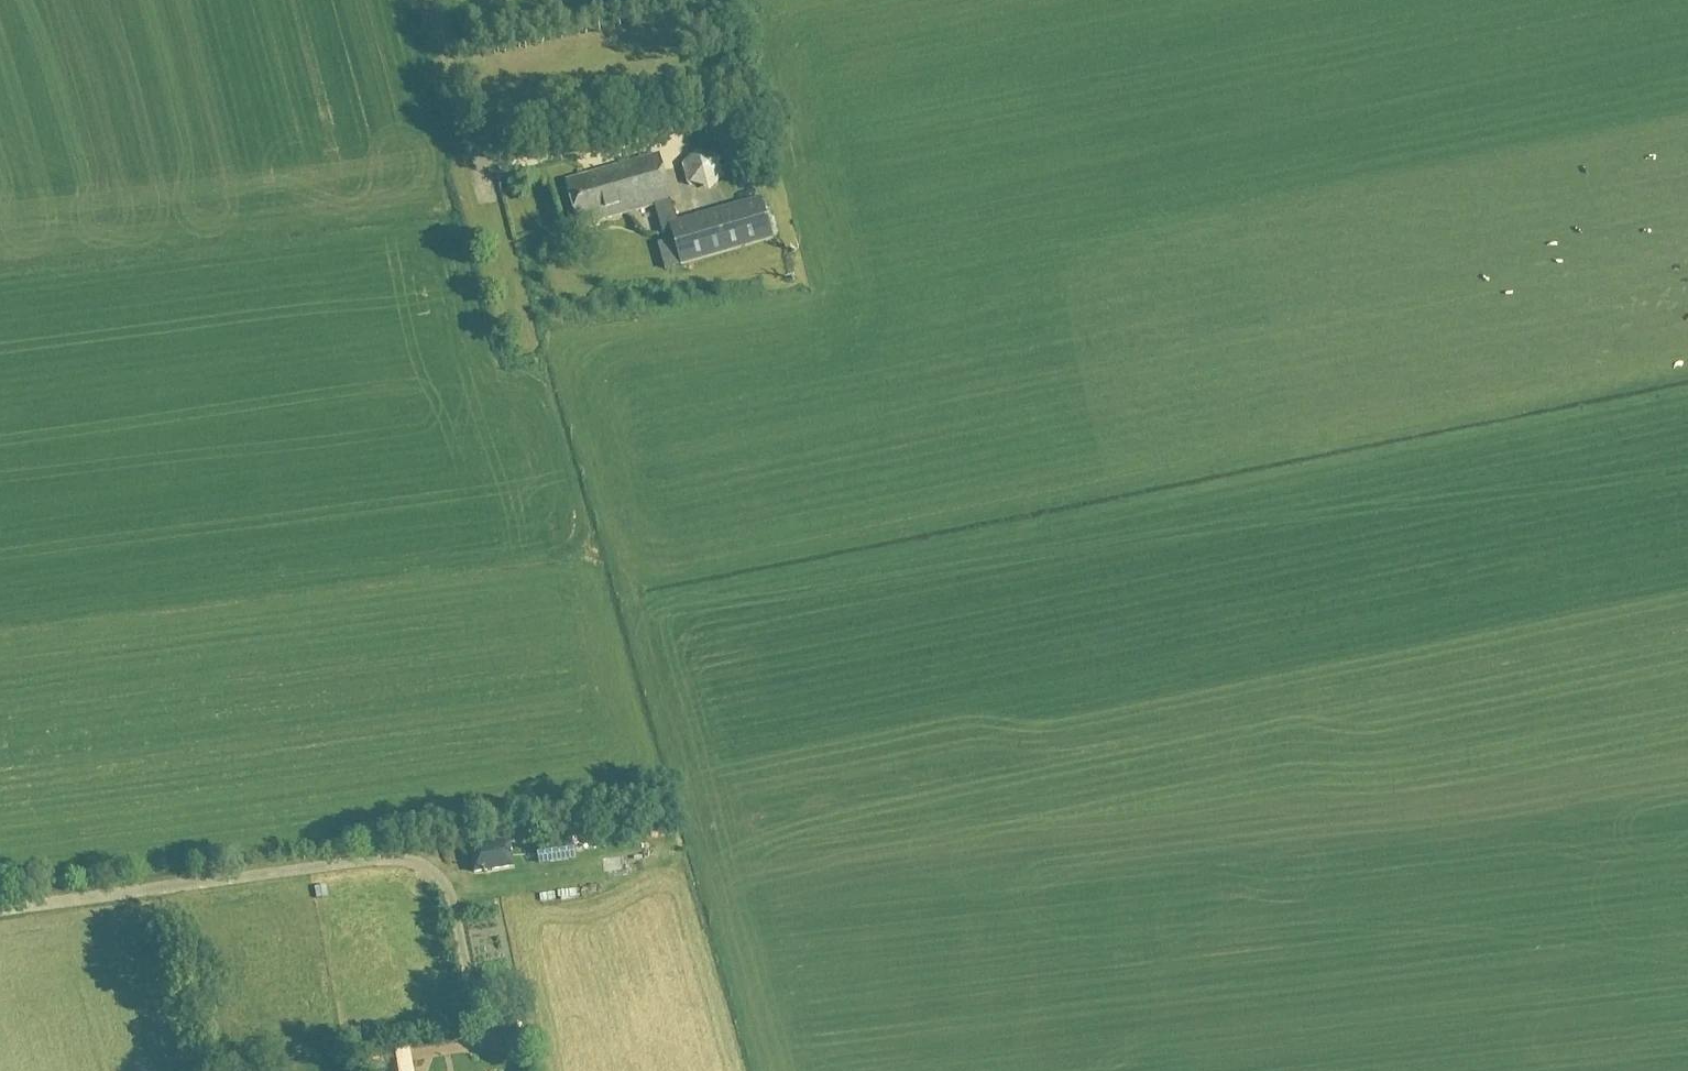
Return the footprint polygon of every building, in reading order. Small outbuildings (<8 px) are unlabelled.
[(688,187),(708,193),(722,178),(717,158),(697,152),(682,167),(688,187)] [(578,229),(654,208),(664,244),(673,241),(680,266),(771,241),(760,201),(676,224),(658,157),(565,182),(578,229)] [(541,860),(576,858),(575,841),(540,843),(541,860)] [(472,875),(514,869),(510,842),(509,842),(468,848),(472,875)] [(586,881),(563,884),(564,897),(588,895),(586,881)] [(327,897),(325,886),(314,888),(316,899),(327,897)] [(519,1014),(511,1015),(517,1045),(509,1047),(511,1054),(527,1050),(519,1014)] [(408,1050),(375,1053),(375,1055),(355,1056),(357,1070),(382,1070),(388,1070),(413,1070),(408,1050)]
